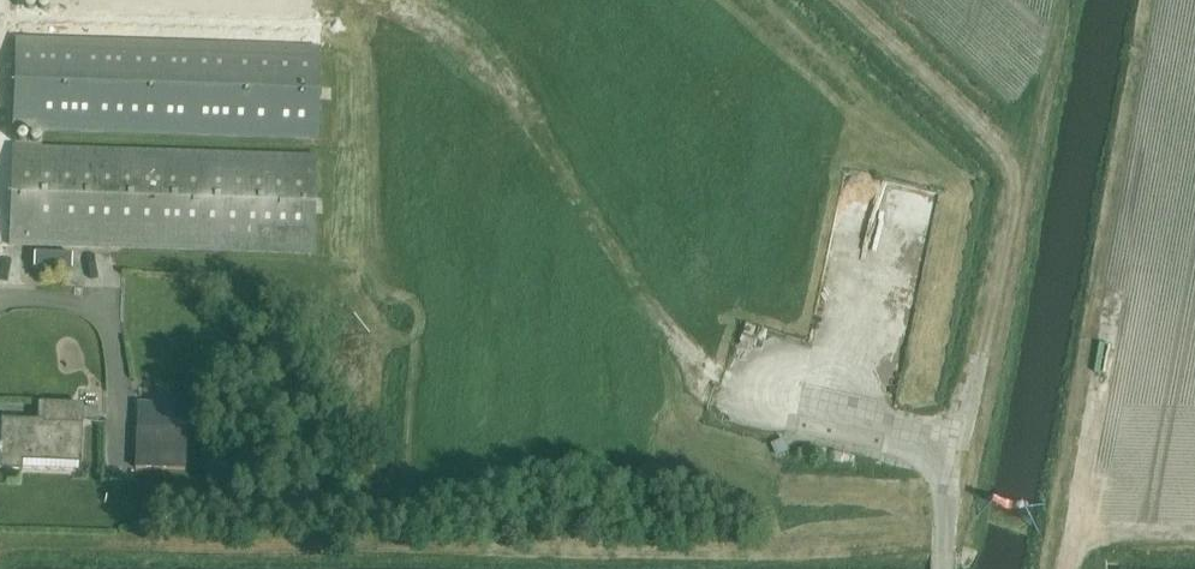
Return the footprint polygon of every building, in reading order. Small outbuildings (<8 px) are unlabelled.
[(318,145),(321,45),(18,35),(15,135),(318,145)] [(312,256),(315,156),(13,146),(10,246),(312,256)] [(855,175),(853,202),(879,205),(881,178),(855,175)] [(72,270),(72,255),(34,254),(33,268),(72,270)] [(81,426),(82,406),(42,404),(42,422),(1,420),(0,456),(0,469),(20,470),(21,461),(79,463),(79,472),(80,472),(82,426),(81,426)] [(185,470),(186,432),(137,430),(135,468),(185,470)]
